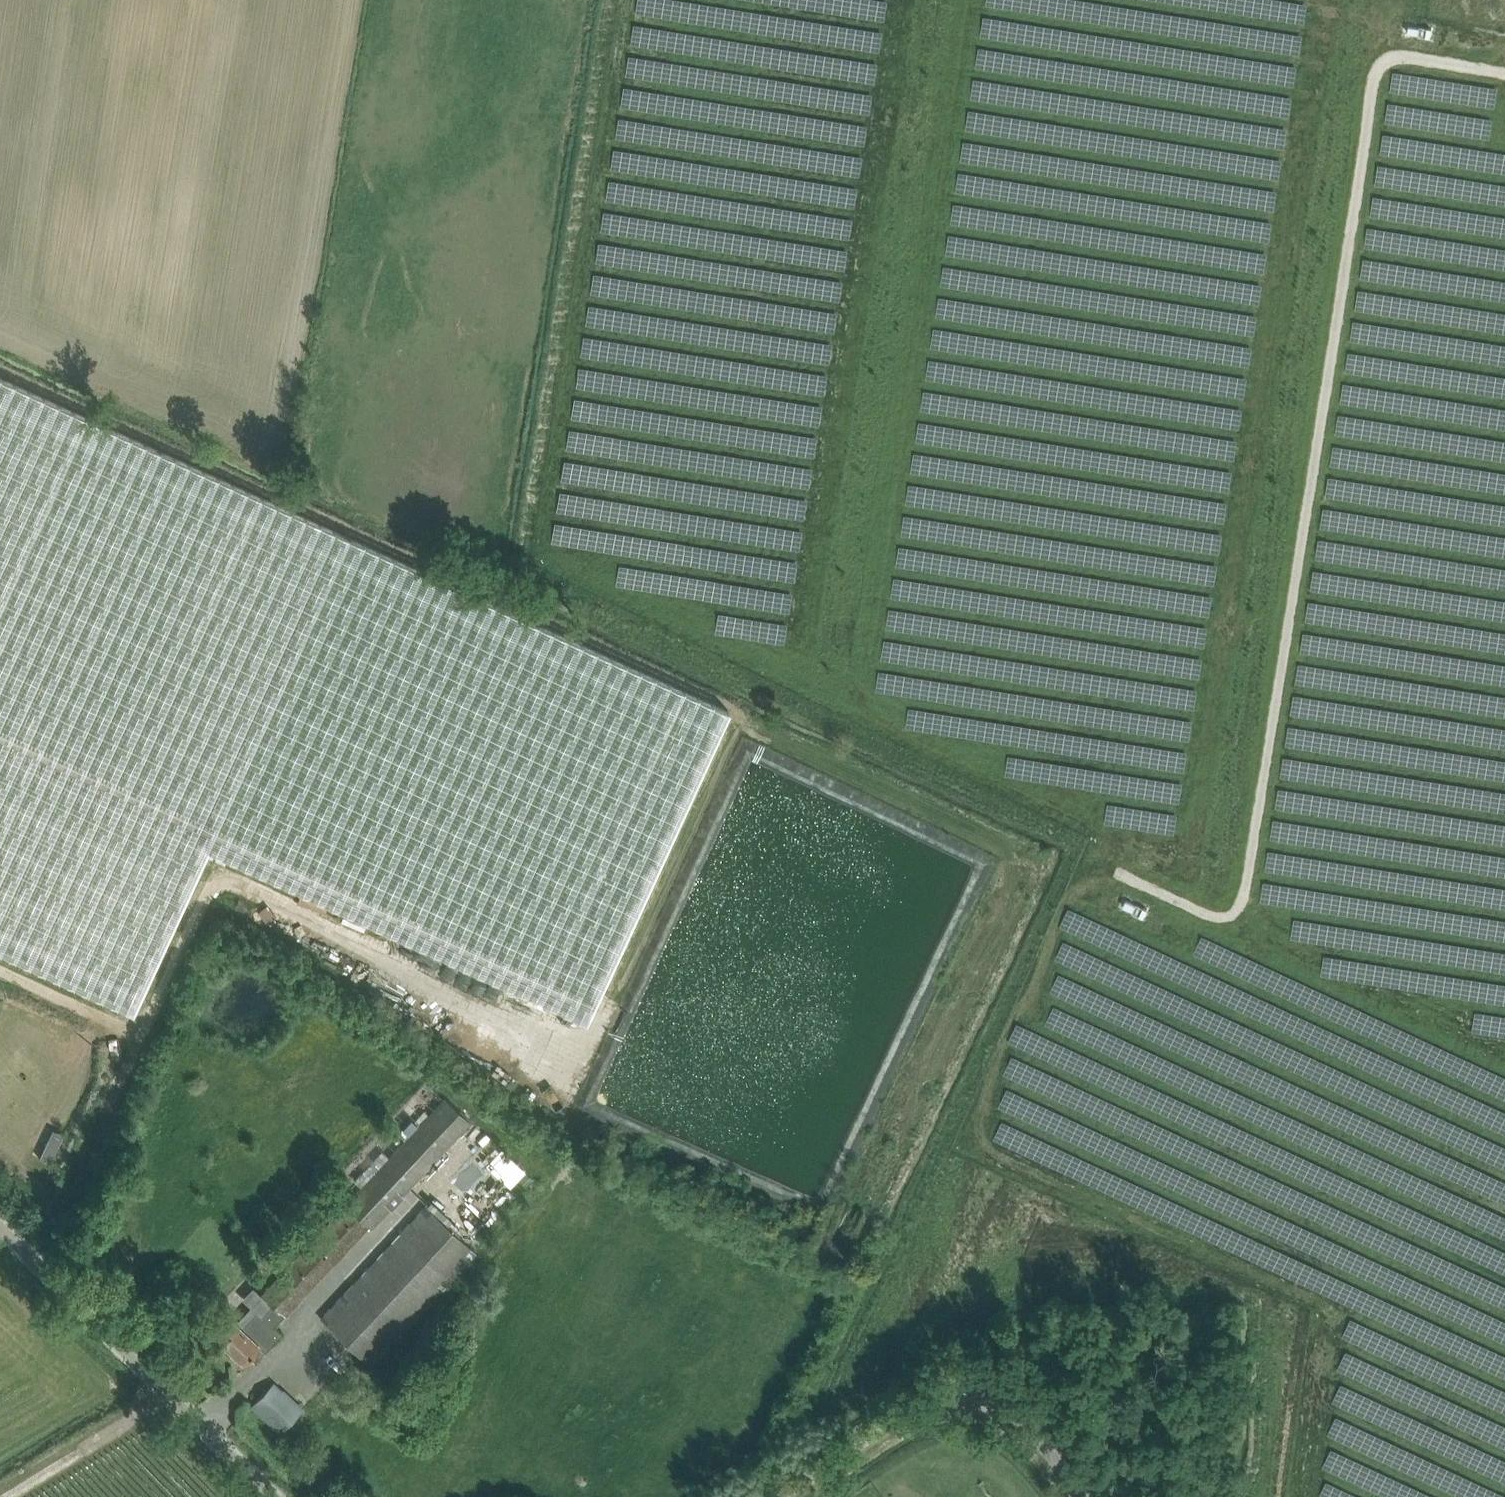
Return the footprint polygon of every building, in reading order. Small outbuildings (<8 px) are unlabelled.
[(0,374),(0,950),(134,1011),(209,848),(587,1023),(731,710),(0,374)] [(236,1322),(233,1326),(219,1340),(242,1361),(258,1344),(266,1351),(283,1333),(274,1325),(285,1315),(285,1316),(371,1226),(373,1228),(471,1120),(446,1097),(263,1294),(273,1304),(262,1316),(257,1311),(242,1327),(236,1322)] [(320,1316),(369,1363),(477,1251),(427,1204),(320,1316)] [(275,1381),(266,1390),(252,1404),(282,1432),(304,1409),(275,1381)]
